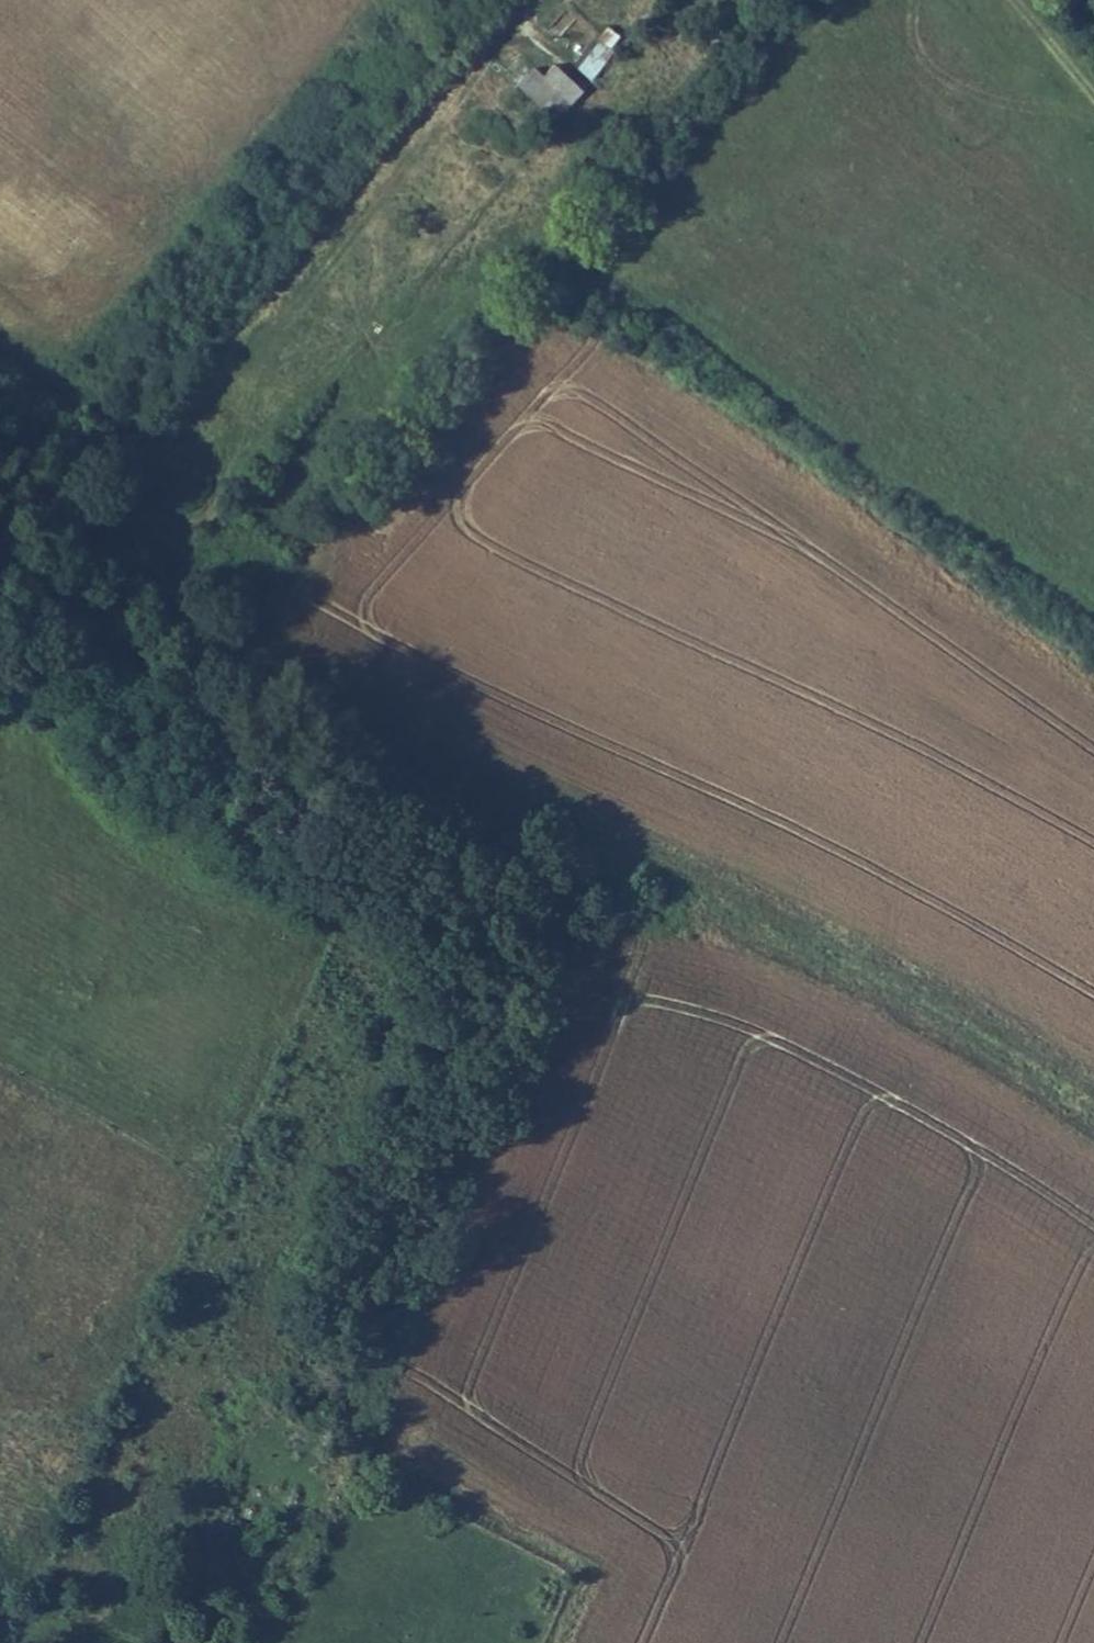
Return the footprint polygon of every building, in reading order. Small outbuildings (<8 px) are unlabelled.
[(589,78),(612,53),(598,40),(575,66),(589,78)] [(555,119),(584,87),(547,53),(517,85),(555,119)]
